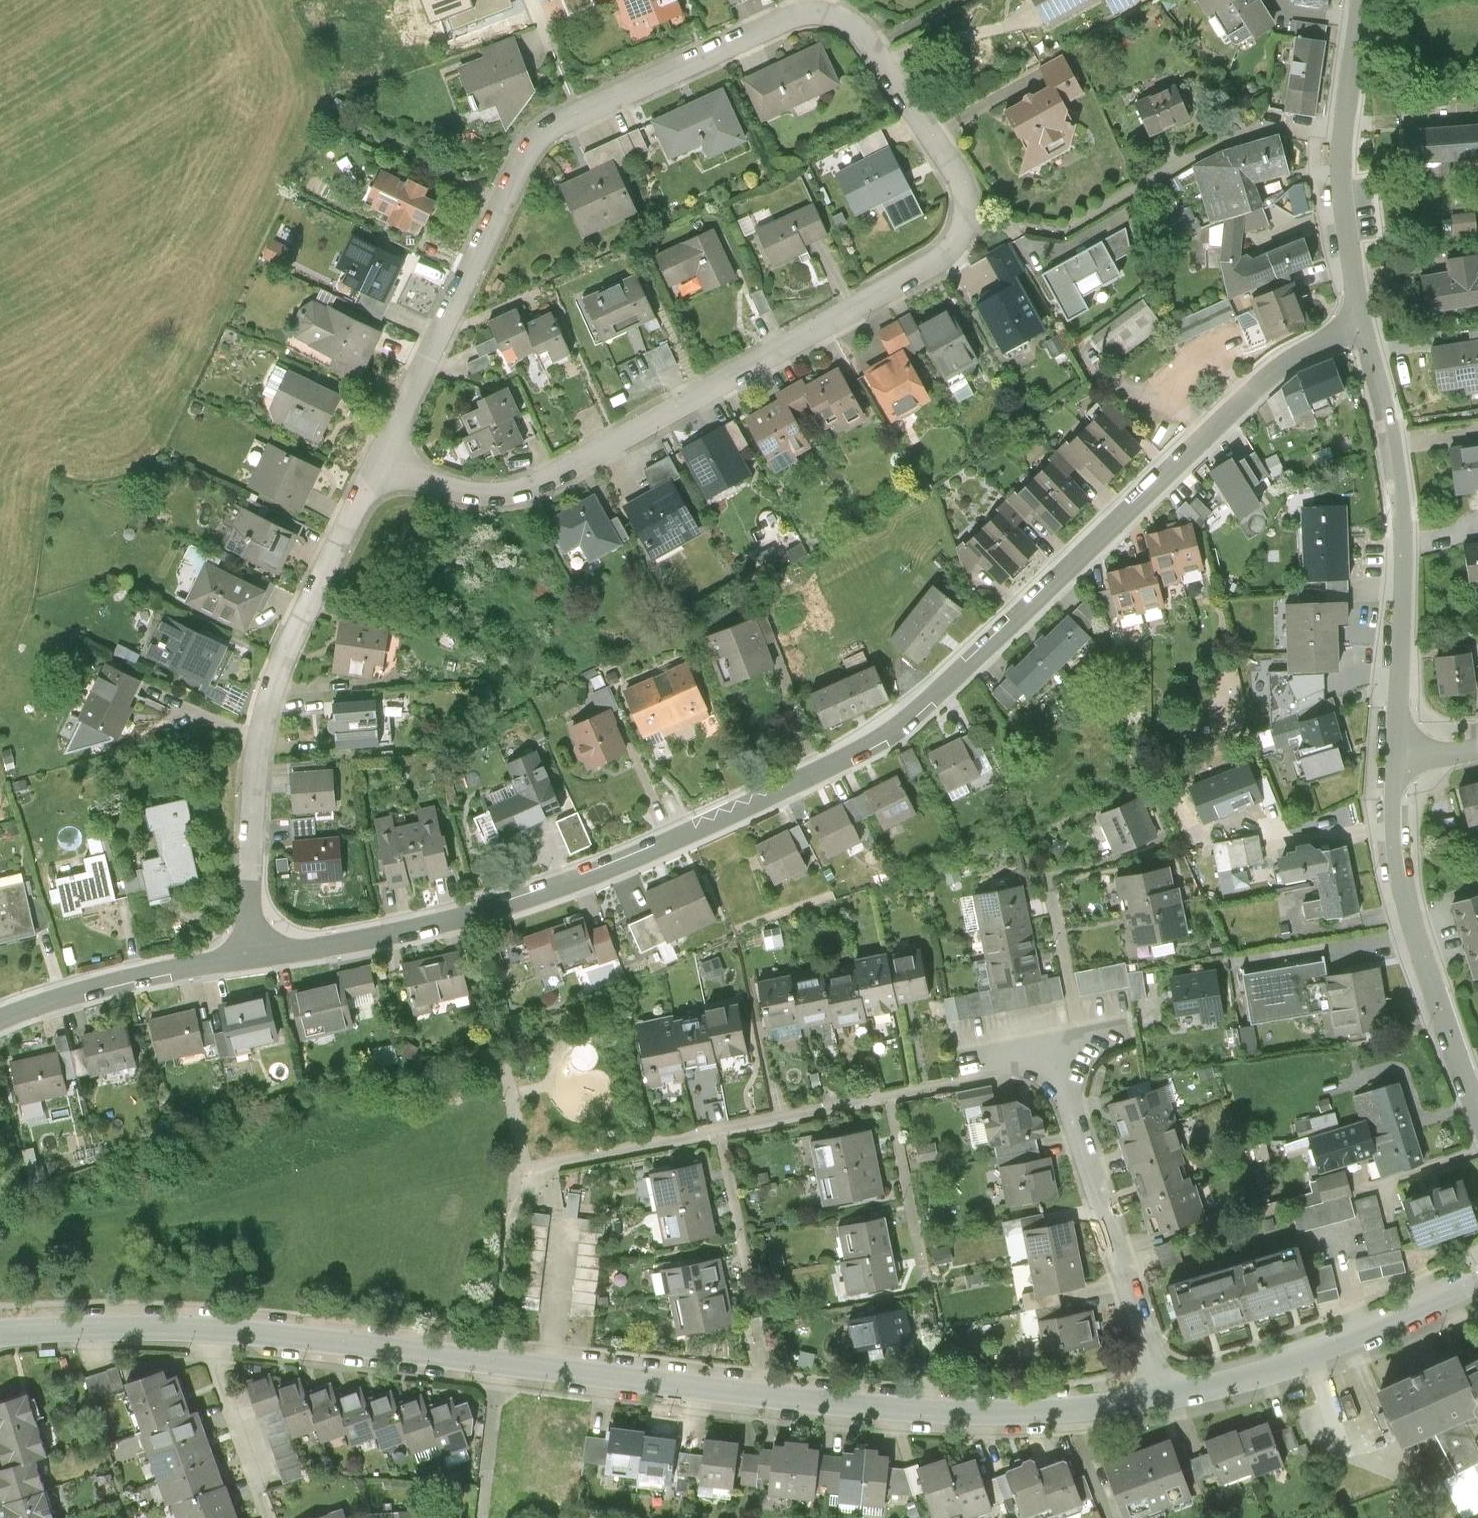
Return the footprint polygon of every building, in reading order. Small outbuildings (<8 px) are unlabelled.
[(443,28),(464,20),(466,26),(503,12),(498,0),(432,0),(443,28)] [(626,23),(648,14),(652,24),(685,11),(681,0),(617,0),(626,23)] [(1046,26),(1094,0),(1032,0),(1046,26)] [(1117,11),(1136,0),(1111,0),(1117,11)] [(1271,0),(1203,0),(1237,52),(1285,21),(1271,0)] [(1332,34),(1298,30),(1288,106),(1322,111),(1332,34)] [(515,34),(482,46),(484,55),(459,62),(478,108),(499,100),(507,128),(537,85),(515,34)] [(823,39),(742,77),(762,119),(843,81),(823,39)] [(1039,67),(1049,80),(1009,105),(1027,135),(1023,175),(1075,143),(1083,115),(1072,112),(1076,97),(1092,87),(1069,49),(1039,67)] [(1182,80),(1140,98),(1155,131),(1197,113),(1182,80)] [(671,157),(705,141),(711,154),(750,135),(725,84),(652,118),(671,157)] [(1401,109),(1404,160),(1477,155),(1477,104),(1401,109)] [(1226,219),(1267,202),(1258,181),(1294,169),(1285,129),(1226,146),(1195,162),(1211,220),(1226,219)] [(892,143),(838,172),(859,213),(884,200),(897,224),(926,209),(892,143)] [(617,156),(562,180),(585,232),(640,209),(617,156)] [(405,176),(382,165),(369,190),(375,192),(372,199),(391,209),(387,217),(408,227),(413,217),(426,224),(439,196),(429,191),(433,183),(408,170),(405,176)] [(1306,183),(1292,187),(1300,213),(1314,209),(1306,183)] [(816,199),(756,227),(774,266),(810,249),(808,243),(831,232),(816,199)] [(1225,259),(1245,252),(1247,230),(1272,222),(1267,202),(1226,219),(1225,259)] [(1180,207),(1182,227),(1199,225),(1197,206),(1180,207)] [(717,225),(658,252),(672,285),(699,273),(705,288),(738,273),(717,225)] [(410,257),(352,229),(336,263),(347,269),(342,280),(389,302),(410,257)] [(1282,271),(1317,259),(1309,233),(1273,246),(1282,271)] [(1127,269),(1108,236),(1047,271),(1072,314),(1095,301),(1081,278),(1100,267),(1108,280),(1127,269)] [(275,237),(268,254),(293,265),(301,247),(275,237)] [(1027,268),(1012,241),(991,253),(1007,281),(977,299),(1006,349),(1052,323),(1022,271),(1027,268)] [(1211,266),(1225,266),(1225,245),(1212,245),(1211,266)] [(1282,271),(1273,246),(1258,254),(1252,250),(1245,252),(1225,259),(1234,294),(1282,271)] [(1421,273),(1427,311),(1477,304),(1477,251),(1447,256),(1448,269),(1421,273)] [(638,271),(583,297),(603,340),(659,314),(638,271)] [(1297,275),(1255,295),(1273,334),(1315,314),(1297,275)] [(386,327),(313,292),(289,341),(363,376),(386,327)] [(1165,322),(1144,296),(1094,335),(1115,362),(1165,322)] [(1165,329),(1173,347),(1240,315),(1231,297),(1165,329)] [(984,360),(953,303),(920,321),(914,310),(901,317),(914,340),(918,348),(928,343),(948,379),(984,360)] [(520,356),(535,350),(523,322),(528,318),(522,305),(491,318),(498,334),(475,344),(481,358),(515,343),(520,356)] [(554,307),(528,318),(523,322),(535,350),(548,344),(554,357),(572,349),(554,307)] [(914,340),(901,317),(879,329),(893,353),(868,367),(895,417),(935,395),(907,344),(914,340)] [(649,350),(660,371),(681,360),(670,339),(649,350)] [(1431,348),(1438,390),(1467,386),(1468,394),(1477,392),(1477,341),(1431,348)] [(1337,358),(1298,378),(1313,406),(1352,387),(1337,358)] [(843,363),(803,383),(817,406),(827,426),(842,418),(848,430),(872,418),(843,363)] [(345,392),(290,364),(265,412),(321,440),(345,392)] [(776,389),(780,395),(791,418),(817,406),(803,383),(800,377),(776,389)] [(1322,423),(1313,406),(1298,378),(1281,386),(1300,424),(1306,421),(1310,429),(1322,423)] [(483,403),(463,412),(471,432),(518,411),(523,409),(511,381),(479,395),(483,403)] [(808,449),(791,418),(780,395),(745,413),(773,468),(808,449)] [(1094,420),(1081,433),(1125,470),(1146,449),(1126,429),(1134,421),(1111,398),(1103,406),(1098,402),(1087,413),(1094,420)] [(471,432),(465,434),(473,453),(495,444),(498,451),(529,438),(518,411),(471,432)] [(751,445),(736,417),(683,445),(710,495),(755,471),(743,449),(751,445)] [(1081,433),(1073,442),(1087,464),(1110,486),(1125,470),(1081,433)] [(1075,477),(1087,464),(1073,442),(1068,437),(1052,454),(1055,457),(1075,477)] [(325,466),(269,440),(248,484),(304,510),(325,466)] [(1468,449),(1468,447),(1449,450),(1454,489),(1473,487),(1473,486),(1477,485),(1477,447),(1468,449)] [(1242,457),(1258,483),(1274,474),(1257,448),(1242,457)] [(1242,457),(1239,452),(1211,469),(1231,501),(1241,517),(1269,500),(1258,483),(1242,457)] [(1055,457),(1034,479),(1070,518),(1093,494),(1075,477),(1055,457)] [(704,531),(675,476),(625,502),(654,558),(704,531)] [(1034,479),(1022,491),(1032,512),(1054,534),(1070,518),(1034,479)] [(1019,525),(1032,512),(1022,491),(1018,487),(999,506),(1002,508),(1019,525)] [(600,491),(577,503),(594,535),(581,543),(589,560),(626,541),(600,491)] [(1241,517),(1231,501),(1213,512),(1223,528),(1241,517)] [(565,551),(581,543),(594,535),(577,503),(548,518),(565,551)] [(300,530),(243,504),(225,544),(281,570),(300,530)] [(1341,506),(1304,508),(1306,563),(1347,561),(1346,540),(1343,540),(1341,506)] [(1002,508),(984,526),(1023,563),(1040,546),(1019,525),(1002,508)] [(1197,519),(1173,526),(1187,577),(1212,571),(1197,519)] [(1002,584),(1023,563),(984,526),(969,542),(985,557),(981,562),(1002,584)] [(1163,584),(1187,577),(1173,526),(1149,533),(1155,556),(1163,584)] [(957,543),(970,572),(981,562),(985,557),(969,542),(966,536),(957,543)] [(1465,545),(1470,581),(1477,580),(1477,543),(1465,545)] [(1155,556),(1132,563),(1145,611),(1169,604),(1163,584),(1155,556)] [(267,588),(209,558),(188,597),(247,627),(267,588)] [(1121,617),(1145,611),(1132,563),(1108,569),(1121,617)] [(890,639),(921,662),(967,602),(937,579),(890,639)] [(1345,602),(1291,604),(1292,643),(1297,643),(1298,671),(1323,670),(1324,670),(1337,670),(1335,622),(1346,622),(1345,602)] [(1035,641),(1038,645),(1062,668),(1097,634),(1073,609),(1050,632),(1047,629),(1035,641)] [(233,641),(164,611),(146,655),(214,684),(233,641)] [(759,612),(702,634),(723,687),(780,665),(759,612)] [(392,623),(340,617),(334,668),(375,673),(377,659),(387,660),(392,623)] [(1034,696),(1062,668),(1038,645),(1021,662),(1018,658),(1007,669),(1012,674),(995,690),(1011,707),(1028,690),(1034,696)] [(1469,652),(1437,657),(1442,694),(1474,690),(1469,652)] [(691,657),(657,673),(683,728),(717,713),(691,657)] [(880,661),(814,688),(829,723),(895,696),(880,661)] [(144,679),(101,662),(79,718),(122,735),(144,679)] [(1298,671),(1293,671),(1293,678),(1288,680),(1297,699),(1324,687),(1324,670),(1323,670),(1298,671)] [(1293,671),(1269,671),(1271,725),(1302,711),(1297,699),(1288,680),(1293,678),(1293,671)] [(650,744),(683,728),(657,673),(624,688),(650,744)] [(376,696),(334,700),(338,749),(380,745),(376,696)] [(613,706),(569,725),(589,771),(633,752),(613,706)] [(1302,711),(1271,725),(1281,751),(1299,744),(1309,776),(1342,767),(1334,740),(1343,738),(1337,710),(1305,720),(1302,711)] [(975,728),(928,755),(949,794),(986,773),(977,756),(987,750),(975,728)] [(568,808),(541,747),(507,762),(519,790),(486,804),(501,838),(568,808)] [(1247,766),(1191,788),(1205,822),(1261,800),(1254,782),(1247,766)] [(334,767),(290,770),(292,810),(336,808),(334,767)] [(869,790),(880,811),(890,830),(923,812),(902,772),(869,790)] [(1267,777),(1254,782),(1261,800),(1264,808),(1277,803),(1267,777)] [(1458,784),(1469,824),(1477,822),(1477,779),(1458,784)] [(846,802),(857,823),(880,811),(869,790),(846,802)] [(1161,836),(1143,795),(1099,814),(1117,855),(1161,836)] [(190,798),(143,808),(148,832),(155,830),(160,854),(140,859),(149,901),(172,896),(171,888),(201,881),(188,821),(194,820),(190,798)] [(406,822),(419,873),(430,870),(432,878),(455,872),(435,802),(415,808),(418,818),(406,822)] [(846,802),(809,821),(829,859),(865,840),(857,823),(846,802)] [(419,873),(406,822),(396,825),(393,813),(373,819),(392,888),(413,882),(411,876),(419,873)] [(576,849),(595,841),(586,820),(567,828),(576,849)] [(792,827),(757,844),(776,883),(811,867),(792,827)] [(1267,863),(1261,833),(1214,842),(1220,873),(1267,863)] [(342,834),(293,839),(296,871),(303,870),(304,883),(346,879),(342,834)] [(117,899),(103,836),(88,839),(92,856),(84,858),(86,871),(56,878),(65,919),(84,915),(83,906),(117,899)] [(1320,875),(1322,885),(1360,877),(1354,842),(1321,848),(1319,837),(1301,840),(1302,846),(1293,847),(1294,851),(1282,853),(1287,881),(1320,875)] [(722,921),(699,866),(646,887),(656,911),(630,922),(643,953),(722,921)] [(1124,914),(1180,904),(1176,885),(1171,886),(1167,868),(1117,877),(1124,914)] [(1360,877),(1322,885),(1324,899),(1304,902),(1307,919),(1327,916),(1328,918),(1366,911),(1360,877)] [(38,932),(25,881),(0,888),(0,942),(38,932)] [(976,897),(982,928),(1027,920),(1022,889),(976,897)] [(1449,902),(1475,979),(1477,978),(1477,892),(1449,902)] [(1180,904),(1124,914),(1126,928),(1131,927),(1135,946),(1186,936),(1180,904)] [(587,912),(524,936),(540,980),(602,957),(603,962),(621,956),(609,923),(593,929),(587,912)] [(1033,951),(1027,920),(982,928),(988,959),(1033,951)] [(922,944),(891,951),(902,1003),(932,996),(922,944)] [(420,957),(403,962),(416,1016),(434,1012),(432,1001),(471,992),(460,946),(441,951),(443,959),(422,964),(420,957)] [(871,1009),(902,1003),(891,951),(861,957),(862,962),(871,1009)] [(1039,981),(1033,951),(988,959),(994,990),(1039,981)] [(1330,959),(1247,972),(1255,1023),(1324,1012),(1328,1037),(1395,1026),(1385,965),(1332,974),(1330,959)] [(874,1023),(871,1009),(862,962),(826,970),(837,1023),(839,1030),(874,1023)] [(1128,962),(1076,972),(1081,998),(1133,988),(1128,962)] [(339,979),(291,989),(301,1037),(356,1025),(350,996),(377,991),(371,964),(338,971),(339,979)] [(1147,967),(1131,969),(1134,998),(1150,996),(1147,967)] [(768,1027),(806,1019),(797,976),(795,968),(757,976),(768,1027)] [(837,1023),(826,970),(797,976),(806,1019),(808,1029),(837,1023)] [(1214,973),(1171,982),(1178,1016),(1203,1011),(1205,1021),(1224,1017),(1214,973)] [(994,990),(946,1000),(950,1023),(1067,1000),(1062,976),(1039,981),(994,990)] [(269,992),(221,1003),(233,1056),(253,1051),(251,1045),(280,1039),(269,992)] [(740,999),(706,1005),(707,1011),(716,1058),(750,1052),(740,999)] [(197,1007),(148,1019),(158,1061),(207,1049),(197,1007)] [(716,1058),(707,1011),(678,1017),(687,1064),(716,1058)] [(687,1064),(678,1017),(677,1013),(638,1020),(652,1090),(690,1083),(687,1064)] [(128,1022),(80,1033),(90,1077),(138,1066),(128,1022)] [(9,1060),(20,1105),(68,1093),(57,1049),(9,1060)] [(1355,1095),(1363,1121),(1379,1157),(1384,1174),(1430,1161),(1406,1080),(1355,1095)] [(1111,1104),(1121,1138),(1181,1119),(1171,1085),(1152,1091),(1111,1104)] [(992,1104),(995,1104),(992,1087),(958,1093),(961,1110),(992,1104)] [(995,1104),(992,1104),(994,1115),(985,1116),(992,1148),(999,1146),(1000,1157),(1042,1149),(1039,1138),(1050,1137),(1046,1120),(1040,1115),(1034,1116),(1033,1109),(1021,1100),(995,1104)] [(1121,1138),(1132,1172),(1192,1153),(1181,1119),(1121,1138)] [(1346,1167),(1379,1157),(1363,1121),(1311,1136),(1322,1174),(1346,1167)] [(816,1142),(821,1172),(872,1163),(867,1133),(816,1142)] [(1132,1172),(1142,1205),(1202,1187),(1192,1153),(1132,1172)] [(1053,1157),(1002,1166),(1009,1206),(1060,1197),(1053,1157)] [(652,1172),(659,1209),(705,1200),(698,1163),(652,1172)] [(878,1194),(872,1163),(821,1172),(827,1203),(878,1194)] [(1354,1196),(1346,1167),(1322,1174),(1316,1175),(1321,1191),(1324,1203),(1354,1196)] [(1409,1199),(1425,1247),(1477,1229),(1477,1191),(1473,1177),(1409,1199)] [(1212,1221),(1202,1187),(1142,1205),(1153,1239),(1212,1221)] [(1321,1191),(1291,1199),(1299,1233),(1357,1216),(1370,1256),(1356,1260),(1360,1282),(1405,1272),(1394,1230),(1382,1233),(1373,1199),(1356,1203),(1354,1196),(1324,1203),(1321,1191)] [(712,1236),(705,1200),(659,1209),(666,1245),(712,1236)] [(553,1214),(528,1211),(516,1307),(541,1310),(553,1214)] [(1024,1230),(1045,1226),(1042,1215),(1021,1219),(1024,1230)] [(845,1260),(890,1250),(883,1217),(839,1227),(845,1260)] [(608,1222),(582,1218),(570,1313),(596,1317),(608,1222)] [(1031,1264),(1084,1253),(1077,1219),(1045,1226),(1024,1230),(1031,1264)] [(1177,1241),(1156,1247),(1163,1270),(1184,1265),(1177,1241)] [(1256,1261),(1271,1312),(1315,1299),(1299,1248),(1256,1261)] [(890,1250),(845,1260),(852,1293),(897,1284),(890,1250)] [(1084,1253),(1031,1264),(1036,1292),(1038,1298),(1059,1293),(1091,1287),(1084,1253)] [(1212,1274),(1228,1325),(1271,1312),(1256,1261),(1212,1274)] [(671,1272),(677,1303),(719,1295),(713,1264),(671,1272)] [(1309,1270),(1317,1304),(1339,1299),(1332,1265),(1309,1270)] [(1228,1325),(1212,1274),(1169,1287),(1185,1338),(1228,1325)] [(1061,1304),(1059,1293),(1038,1298),(1036,1292),(1022,1295),(1026,1312),(1037,1309),(1061,1304)] [(725,1326),(719,1295),(677,1303),(684,1335),(725,1326)] [(1063,1315),(1061,1304),(1037,1309),(1040,1320),(1063,1315)] [(909,1307),(850,1320),(858,1353),(917,1340),(909,1307)] [(1063,1315),(1040,1320),(1046,1352),(1066,1348),(1067,1353),(1105,1346),(1097,1308),(1063,1315)] [(1376,1390),(1404,1447),(1434,1432),(1475,1413),(1477,1411),(1477,1399),(1461,1363),(1455,1352),(1376,1390)] [(1461,1363),(1477,1399),(1477,1355),(1461,1363)] [(284,1412),(276,1387),(271,1371),(247,1379),(261,1419),(284,1412)] [(164,1372),(124,1385),(140,1431),(193,1413),(179,1375),(166,1379),(164,1372)] [(294,1439),(318,1431),(304,1390),(300,1379),(276,1387),(284,1412),(294,1439)] [(348,1434),(334,1394),(330,1381),(304,1390),(318,1431),(322,1443),(348,1434)] [(353,1448),(380,1439),(366,1399),(362,1385),(334,1394),(348,1434),(353,1448)] [(383,1450),(409,1441),(397,1405),(392,1390),(366,1399),(380,1439),(383,1450)] [(37,1425),(28,1394),(0,1403),(0,1437),(37,1425)] [(414,1456),(442,1447),(429,1409),(424,1396),(397,1405),(409,1441),(414,1456)] [(456,1400),(429,1409),(442,1447),(445,1458),(472,1449),(456,1400)] [(140,1431),(149,1457),(211,1435),(203,1410),(193,1413),(140,1431)] [(283,1485),(307,1477),(294,1439),(284,1412),(261,1419),(283,1485)] [(1434,1432),(1455,1474),(1477,1462),(1477,1419),(1475,1413),(1434,1432)] [(1273,1421),(1242,1432),(1257,1473),(1258,1477),(1290,1465),(1273,1421)] [(37,1425),(0,1437),(0,1450),(6,1469),(35,1460),(47,1456),(37,1425)] [(648,1434),(648,1429),(613,1425),(612,1436),(608,1464),(607,1473),(642,1477),(648,1434)] [(1223,1486),(1257,1473),(1242,1432),(1240,1428),(1206,1441),(1211,1453),(1219,1474),(1223,1486)] [(608,1464),(612,1436),(588,1433),(584,1461),(608,1464)] [(684,1439),(648,1434),(642,1477),(641,1481),(678,1486),(680,1473),(682,1453),(684,1439)] [(220,1461),(211,1435),(149,1457),(158,1482),(220,1461)] [(770,1494),(793,1497),(801,1438),(789,1436),(788,1446),(776,1444),(775,1450),(772,1479),(770,1494)] [(745,1442),(707,1437),(705,1457),(702,1476),(701,1485),(739,1490),(740,1481),(744,1453),(745,1442)] [(813,1439),(801,1438),(793,1497),(815,1500),(816,1493),(821,1452),(822,1446),(813,1445),(813,1439)] [(1177,1438),(1109,1463),(1129,1517),(1155,1517),(1200,1502),(1177,1438)] [(840,1511),(864,1513),(871,1446),(858,1444),(857,1450),(846,1449),(846,1455),(841,1496),(840,1511)] [(881,1446),(871,1446),(864,1513),(889,1515),(890,1494),(893,1466),(894,1455),(881,1454),(881,1446)] [(775,1450),(762,1448),(761,1455),(758,1477),(772,1479),(775,1450)] [(821,1452),(816,1493),(841,1496),(846,1455),(821,1452)] [(705,1457),(682,1453),(680,1473),(702,1476),(705,1457)] [(761,1455),(744,1453),(740,1481),(758,1483),(758,1477),(761,1455)] [(1211,1453),(1192,1460),(1200,1481),(1219,1474),(1211,1453)] [(949,1457),(919,1466),(927,1491),(936,1517),(951,1517),(968,1513),(952,1466),(949,1457)] [(979,1457),(952,1466),(968,1513),(970,1517),(977,1517),(998,1511),(995,1503),(988,1482),(979,1457)] [(1038,1459),(1010,1470),(1011,1473),(1020,1494),(1029,1517),(1053,1517),(1060,1515),(1042,1469),(1038,1459)] [(1068,1459),(1042,1469),(1060,1515),(1086,1505),(1068,1459)] [(3,1503),(44,1491),(35,1460),(6,1469),(0,1471),(0,1494),(3,1503)] [(228,1487),(220,1461),(158,1482),(167,1508),(171,1507),(228,1487)] [(905,1468),(893,1466),(890,1494),(915,1495),(927,1491),(919,1466),(905,1468)] [(995,1503),(1020,1494),(1011,1473),(988,1482),(995,1503)] [(175,1517),(215,1517),(236,1510),(228,1487),(171,1507),(175,1517)] [(8,1517),(54,1517),(44,1491),(3,1503),(8,1517)] [(400,1511),(400,1517),(456,1517),(455,1507),(400,1511)] [(341,1509),(315,1517),(344,1517),(341,1509)]
